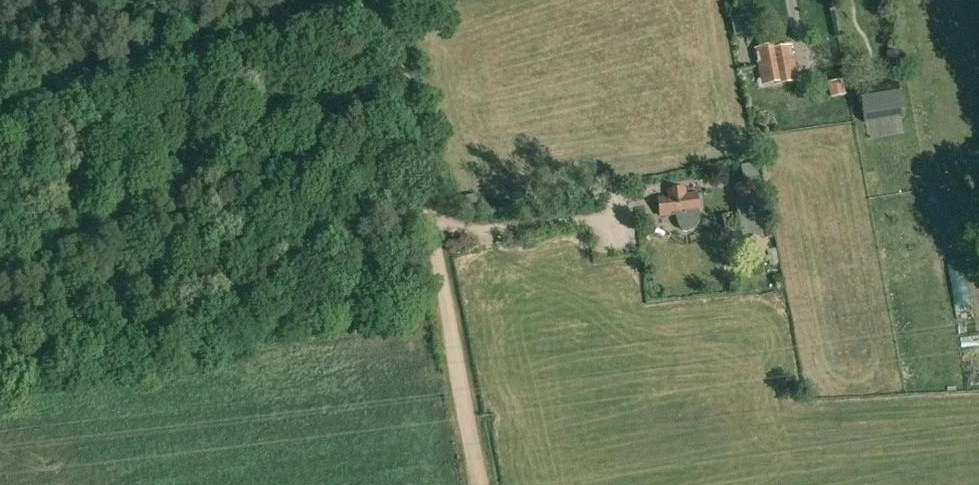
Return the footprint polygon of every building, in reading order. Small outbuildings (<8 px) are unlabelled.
[(753,50),(761,88),(772,85),(773,88),(799,83),(791,46),(779,49),(778,44),(753,50)] [(887,54),(890,71),(900,70),(897,52),(887,54)] [(843,79),(828,82),(831,97),(846,94),(843,79)] [(900,107),(896,83),(859,89),(863,113),(900,107)] [(757,190),(750,180),(748,178),(744,181),(733,188),(741,199),(736,202),(743,237),(749,238),(746,251),(764,254),(767,241),(764,240),(754,192),(757,190)] [(698,217),(697,212),(696,195),(685,196),(684,191),(668,193),(669,198),(659,199),(661,216),(677,215),(677,219),(678,221),(679,223),(680,226),(682,229),(684,231),(685,232),(686,232),(687,232),(689,231),(691,229),(692,228),(694,227),(695,225),(696,224),(697,222),(697,220),(698,218),(698,217)]
